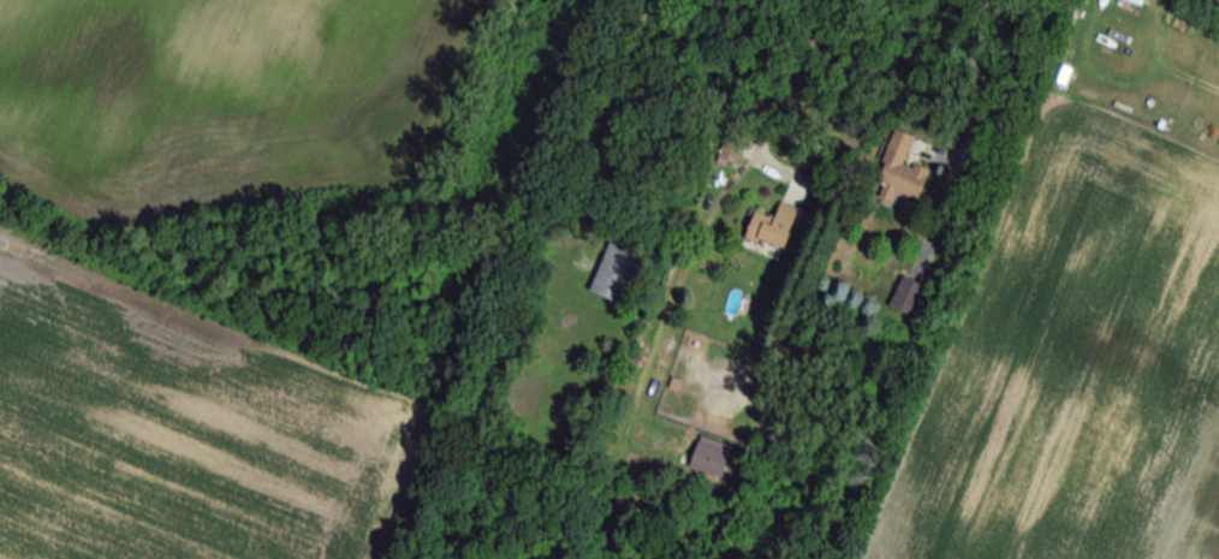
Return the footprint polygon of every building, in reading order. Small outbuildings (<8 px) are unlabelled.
[(914,200),(927,171),(904,161),(914,139),(895,130),(867,193),(889,202),(894,191),(914,200)] [(734,165),(746,140),(728,132),(716,157),(734,165)] [(741,238),(781,250),(794,209),(776,203),(771,219),(749,212),(741,238)] [(640,256),(606,243),(587,292),(621,306),(640,256)] [(889,307),(909,315),(921,286),(901,278),(889,307)]
